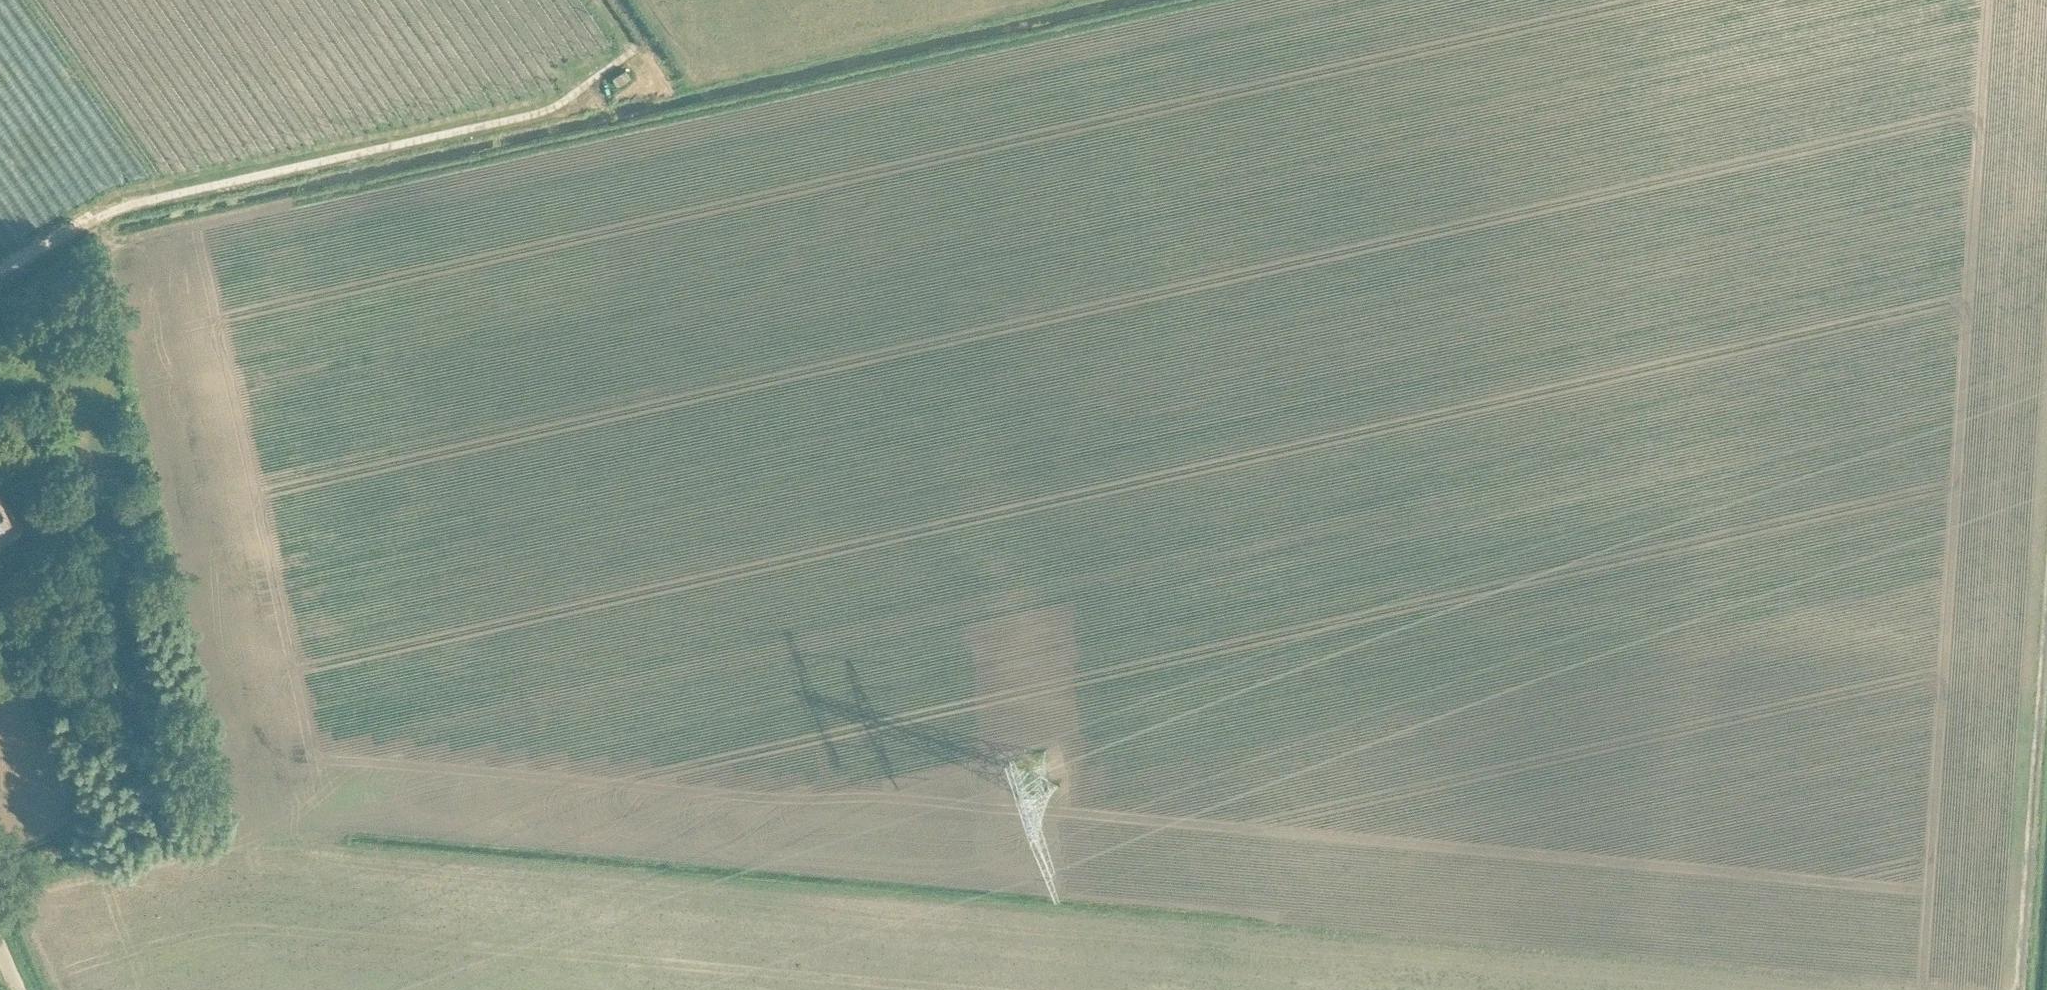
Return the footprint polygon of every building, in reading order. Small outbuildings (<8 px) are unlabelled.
[(24,528),(0,496),(0,546),(24,528)]
